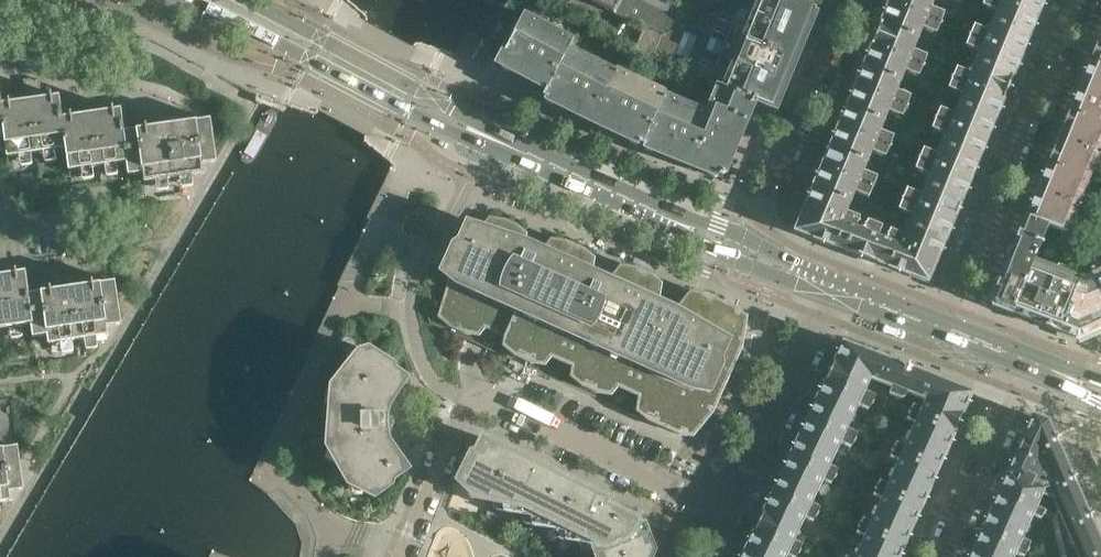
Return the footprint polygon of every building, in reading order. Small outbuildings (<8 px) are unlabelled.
[(624,19),(665,33),(681,28),(661,11),(639,0),(588,0),(624,19)] [(819,0),(762,0),(759,8),(808,28),(815,12),(819,0)] [(933,0),(891,0),(890,4),(939,24),(943,13),(929,8),(933,0)] [(1036,17),(996,0),(986,0),(983,7),(997,12),(993,22),(1028,37),(1036,17)] [(1043,0),(996,0),(1036,17),(1043,0)] [(808,28),(759,8),(747,3),(681,28),(665,33),(662,34),(652,58),(699,78),(726,88),(738,94),(753,101),(754,101),(774,109),(808,28)] [(939,24),(890,4),(889,3),(881,24),(917,39),(921,29),(934,34),(939,24)] [(708,118),(663,99),(664,97),(615,74),(614,74),(613,76),(567,52),(571,44),(523,19),(498,64),(532,82),(530,87),(531,91),(560,107),(582,118),(597,125),(621,136),(638,144),(652,150),(671,158),(680,162),(701,170),(721,179),(747,116),(731,109),(738,94),(726,88),(699,78),(691,96),(708,118)] [(1020,57),(1028,37),(993,22),(988,32),(975,27),(971,37),(1020,57)] [(913,49),(917,39),(881,24),(872,45),(921,65),(926,54),(913,49)] [(1100,35),(1090,60),(1100,65),(1100,35)] [(1020,57),(971,37),(967,48),(980,53),(976,63),(1012,78),(1020,57)] [(921,65),(872,45),(864,66),(900,81),(904,71),(917,76),(921,65)] [(1090,60),(1080,86),(1100,95),(1100,65),(1090,60)] [(1003,99),(1012,78),(976,63),(971,73),(958,68),(954,79),(1003,99)] [(895,91),(900,81),(864,66),(856,86),(905,106),(909,96),(895,91)] [(994,120),(1003,99),(954,79),(949,90),(963,95),(958,105),(994,119),(994,120)] [(68,149),(63,118),(60,96),(42,99),(40,80),(26,82),(29,101),(2,105),(7,135),(4,135),(7,157),(66,149),(68,149)] [(905,106),(856,86),(847,106),(883,121),(887,111),(900,116),(905,106)] [(1080,86),(1069,112),(1100,125),(1100,95),(1080,86)] [(747,116),(753,101),(738,94),(731,109),(747,116)] [(986,140),(994,119),(958,105),(954,115),(941,110),(937,120),(986,140)] [(879,131),(883,121),(847,106),(839,127),(888,147),(892,136),(879,131)] [(129,162),(125,132),(122,110),(104,112),(103,107),(90,109),(91,114),(63,118),(68,149),(66,149),(69,171),(126,162),(129,162)] [(1069,112),(1069,111),(1058,137),(1097,154),(1100,145),(1100,125),(1069,112)] [(216,158),(211,119),(204,120),(179,124),(178,118),(165,120),(165,126),(125,132),(129,162),(126,162),(128,175),(143,173),(144,182),(204,173),(203,165),(211,164),(217,163),(216,158)] [(977,160),(986,140),(937,120),(933,130),(946,135),(942,145),(977,160)] [(888,147),(839,127),(839,126),(830,147),(866,161),(871,151),(884,157),(888,147)] [(1087,180),(1097,154),(1058,137),(1047,163),(1048,164),(1087,180)] [(969,180),(977,160),(942,145),(938,155),(924,150),(920,160),(969,180)] [(862,172),(866,161),(830,147),(822,167),(871,187),(876,177),(862,172)] [(970,180),(969,180),(920,160),(916,170),(929,175),(925,186),(961,200),(970,180)] [(1075,206),(1087,180),(1048,164),(1037,190),(1075,206)] [(871,187),(822,167),(813,187),(814,187),(850,202),(854,192),(867,197),(871,187)] [(953,221),(961,200),(925,186),(921,196),(908,190),(904,200),(953,221)] [(846,212),(850,202),(814,187),(805,209),(853,228),(858,217),(846,212)] [(1064,233),(1075,206),(1037,190),(1025,217),(1046,226),(1064,233)] [(945,241),(953,221),(904,200),(899,211),(913,216),(909,226),(944,241),(945,241)] [(844,250),(853,228),(805,209),(795,231),(813,238),(813,239),(834,246),(844,250)] [(742,349),(747,317),(736,308),(704,294),(690,291),(675,310),(675,309),(674,310),(659,303),(659,302),(662,284),(651,275),(635,267),(620,265),(608,280),(593,273),(592,272),(595,258),(583,249),(565,241),(551,239),(542,250),(541,250),(527,243),(526,243),(528,233),(516,224),(503,218),(489,216),(480,227),(468,223),(459,241),(453,245),(441,272),(449,278),(437,317),(448,327),(465,334),(480,337),(486,329),(504,337),(502,347),(514,356),(531,364),(545,366),(552,358),(572,367),(570,377),(581,386),(597,394),(612,396),(618,388),(638,397),(636,412),(647,421),(679,435),(693,437),(713,413),(742,349)] [(1029,267),(1046,226),(1025,217),(1011,251),(1010,253),(1008,259),(1029,267)] [(878,263),(887,241),(878,238),(882,228),(867,222),(863,232),(853,228),(844,250),(878,264),(878,263)] [(936,261),(944,241),(909,226),(904,236),(891,231),(887,241),(936,261)] [(927,282),(936,261),(887,241),(878,263),(889,267),(888,268),(895,270),(909,275),(927,282)] [(1011,314),(1029,267),(1008,259),(1005,265),(1005,266),(991,300),(990,301),(991,302),(992,306),(992,307),(1011,314)] [(1034,323),(1052,276),(1029,267),(1011,314),(1034,323)] [(29,294),(26,272),(0,276),(0,329),(31,325),(34,324),(29,294)] [(1057,332),(1077,339),(1080,338),(1100,328),(1100,293),(1095,281),(1093,276),(1091,272),(1077,278),(1075,285),(1057,332)] [(1057,331),(1075,284),(1052,276),(1034,323),(1057,332),(1057,331)] [(121,316),(116,281),(111,282),(84,286),(83,281),(69,282),(70,288),(29,294),(34,324),(31,325),(33,338),(47,336),(49,344),(109,336),(108,327),(116,326),(122,325),(121,316)] [(880,383),(888,361),(889,360),(877,356),(843,343),(834,362),(868,379),(880,383)] [(388,420),(387,420),(384,421),(384,420),(376,420),(376,416),(390,395),(395,398),(407,379),(394,371),(393,366),(368,350),(359,353),(359,354),(358,366),(349,367),(348,367),(332,387),(333,388),(339,399),(331,404),(327,447),(329,447),(340,453),(337,462),(336,462),(349,485),(350,485),(362,483),(365,492),(365,493),(375,498),(391,486),(392,481),(408,470),(406,467),(411,463),(396,441),(394,440),(393,440),(392,440),(391,440),(387,443),(394,453),(391,456),(376,435),(376,430),(385,430),(387,430),(389,430),(390,430),(391,430),(392,429),(393,427),(393,426),(393,424),(393,423),(392,422),(391,421),(390,420),(388,420)] [(917,397),(926,375),(888,361),(880,383),(888,386),(886,392),(903,399),(908,396),(909,394),(917,397)] [(863,390),(868,379),(834,362),(825,382),(869,402),(872,394),(863,390)] [(962,413),(971,393),(937,379),(926,375),(917,397),(926,401),(927,398),(962,413)] [(869,402),(825,382),(816,401),(817,401),(850,417),(856,406),(865,410),(869,402)] [(954,432),(962,413),(927,398),(926,401),(922,409),(913,405),(909,413),(954,432)] [(846,427),(850,417),(817,401),(809,419),(851,439),(855,431),(846,427)] [(954,432),(909,413),(906,421),(915,425),(910,436),(945,451),(946,451),(954,432)] [(1071,476),(1064,460),(1063,458),(1047,422),(1041,419),(1033,416),(1015,458),(1032,465),(1024,482),(1041,489),(1033,508),(1042,512),(1048,515),(1061,556),(1100,556),(1100,545),(1071,476)] [(851,439),(809,419),(800,437),(799,438),(833,454),(838,442),(848,447),(851,439)] [(937,470),(945,451),(910,436),(906,447),(896,442),(893,451),(937,470)] [(547,529),(571,481),(531,461),(528,466),(506,455),(500,453),(503,447),(483,437),(476,451),(471,453),(458,481),(465,488),(475,489),(475,497),(475,498),(493,502),(498,502),(503,503),(503,511),(521,515),(522,515),(526,516),(531,517),(532,524),(532,526),(547,529)] [(833,454),(799,438),(790,457),(833,477),(837,469),(828,465),(833,454)] [(18,446),(13,447),(0,449),(0,502),(12,501),(10,492),(18,491),(25,490),(18,446)] [(937,470),(893,451),(889,459),(899,463),(894,474),(928,489),(937,470)] [(833,477),(790,457),(782,475),(815,491),(820,481),(829,485),(833,477)] [(1041,489),(1024,482),(1032,465),(1015,458),(1007,474),(1008,475),(1000,493),(1033,508),(1041,489)] [(929,489),(928,489),(894,474),(889,485),(879,480),(876,488),(920,508),(929,489)] [(810,502),(815,491),(782,475),(773,494),(815,515),(819,507),(810,502)] [(637,519),(608,505),(610,500),(571,481),(547,529),(555,530),(565,532),(565,539),(565,541),(579,543),(584,543),(589,542),(592,549),(594,556),(649,536),(644,523),(644,522),(643,521),(642,520),(641,519),(640,519),(638,519),(637,519)] [(920,508),(876,488),(872,496),(882,501),(877,512),(911,527),(920,508)] [(1042,512),(1033,508),(1000,493),(991,512),(1024,527),(1028,519),(1037,523),(1042,512)] [(815,515),(773,494),(772,494),(763,513),(797,529),(802,518),(812,523),(815,515)] [(903,546),(911,527),(877,512),(872,523),(863,518),(859,526),(903,546)] [(1024,527),(991,512),(982,531),(983,531),(1025,550),(1030,539),(1021,535),(1024,527)] [(792,540),(797,529),(763,513),(754,532),(798,552),(801,544),(792,540)] [(859,526),(855,534),(865,539),(860,550),(877,556),(899,556),(903,546),(859,526)] [(983,531),(974,550),(990,556),(1011,556),(1012,556),(1022,556),(1025,550),(983,531)] [(754,532),(745,550),(746,551),(760,556),(784,556),(785,556),(788,556),(795,556),(798,552),(754,532)] [(651,556),(653,556),(654,554),(654,553),(654,552),(654,550),(654,549),(649,536),(594,556),(595,556),(651,556)]
